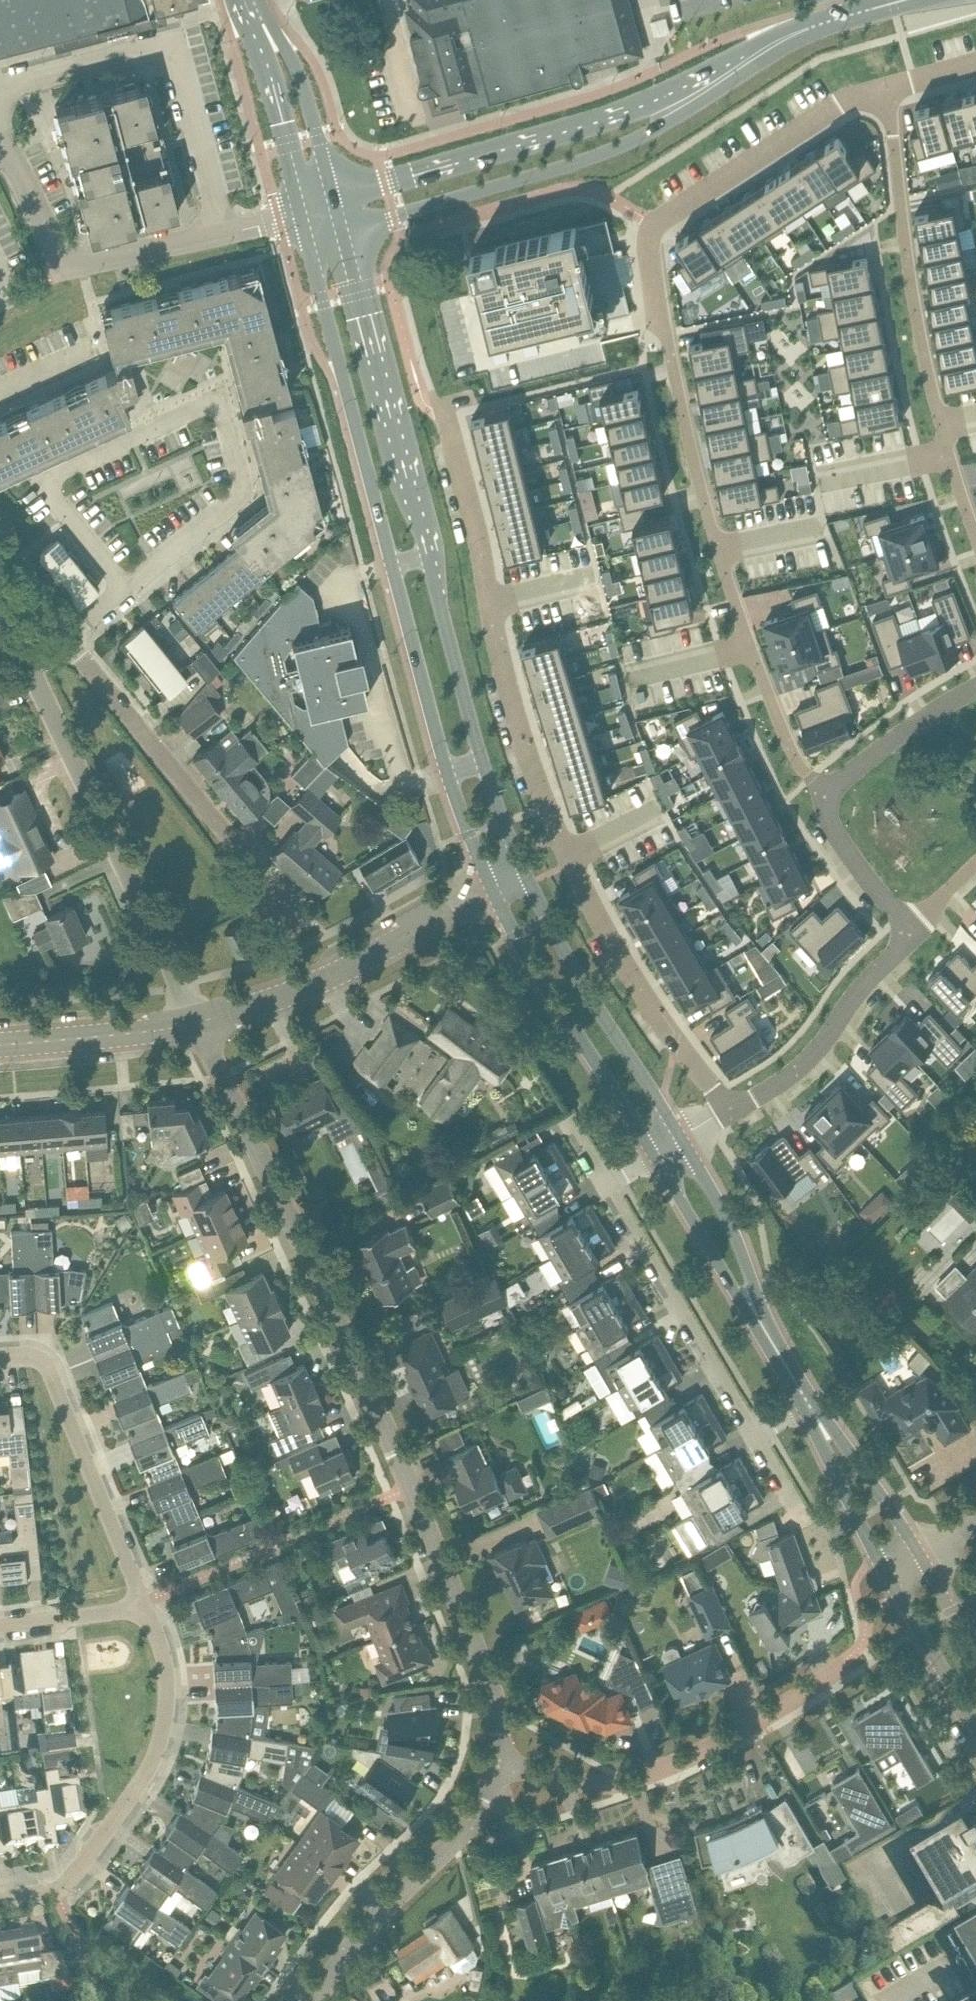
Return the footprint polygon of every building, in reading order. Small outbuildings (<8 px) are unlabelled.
[(197,0),(0,0),(0,52),(197,0)] [(411,32),(424,76),(422,77),(421,78),(420,79),(419,81),(419,82),(419,83),(419,84),(419,86),(420,87),(421,88),(422,89),(423,89),(425,90),(427,90),(436,87),(440,90),(439,93),(440,93),(442,90),(456,98),(460,97),(462,104),(572,74),(573,75),(573,76),(574,77),(575,78),(576,78),(577,79),(578,79),(580,79),(582,78),(583,77),(584,76),(585,74),(585,73),(585,72),(585,71),(584,65),(593,63),(594,64),(616,58),(637,52),(642,51),(628,0),(416,0),(417,6),(409,9),(415,31),(411,32)] [(178,210),(175,200),(144,81),(55,104),(89,233),(178,210)] [(962,94),(975,140),(975,90),(962,94)] [(953,147),(975,140),(962,94),(942,100),(940,100),(953,147)] [(940,100),(942,100),(941,98),(916,106),(923,130),(911,134),(917,156),(953,147),(940,100)] [(839,133),(818,146),(845,188),(877,167),(863,146),(852,153),(839,133)] [(818,148),(799,160),(820,193),(839,180),(844,188),(845,188),(818,146),(817,147),(818,148)] [(799,160),(779,173),(800,206),(803,204),(820,193),(799,160)] [(959,169),(948,172),(951,183),(962,180),(959,169)] [(779,173),(759,187),(780,219),(800,206),(779,173)] [(759,187),(738,200),(762,236),(763,236),(760,231),(780,219),(759,187)] [(916,211),(920,234),(958,226),(959,227),(968,225),(961,189),(937,194),(940,206),(916,211)] [(738,200),(718,213),(745,253),(743,249),(762,236),(738,200)] [(698,224),(697,225),(724,266),(745,253),(718,213),(699,225),(698,224)] [(607,217),(472,250),(496,346),(631,312),(630,311),(626,292),(611,232),(607,217)] [(852,220),(842,226),(846,233),(856,227),(852,220)] [(697,225),(676,238),(689,258),(679,265),(693,287),(724,266),(697,225)] [(842,226),(831,233),(836,240),(846,233),(842,226)] [(958,226),(920,234),(925,255),(963,247),(959,227),(958,226)] [(812,246),(801,253),(806,260),(816,253),(812,246)] [(967,268),(967,267),(963,247),(925,255),(929,276),(967,268)] [(801,253),(791,259),(796,266),(806,260),(801,253)] [(833,293),(873,285),(867,256),(809,268),(812,284),(830,280),(833,293)] [(975,288),(971,266),(967,267),(967,268),(929,276),(933,296),(933,297),(975,288)] [(26,408),(28,413),(8,423),(6,418),(0,420),(0,468),(123,412),(114,392),(135,381),(129,358),(126,347),(226,321),(247,400),(239,402),(244,419),(251,417),(274,503),(233,537),(239,545),(240,545),(257,566),(258,566),(266,559),(269,563),(314,527),(311,522),(315,509),(321,507),(306,451),(301,453),(295,433),(300,431),(293,405),(271,411),(267,396),(289,390),(284,369),(279,370),(273,349),(278,347),(262,285),(258,286),(240,276),(239,272),(177,289),(179,294),(157,300),(156,294),(110,307),(111,312),(101,315),(111,351),(115,361),(115,367),(84,381),(87,386),(67,396),(64,391),(26,408)] [(835,306),(818,309),(819,315),(820,323),(879,312),(873,285),(833,293),(835,306)] [(805,286),(797,287),(799,300),(807,298),(805,286)] [(933,297),(933,296),(929,297),(933,320),(971,312),(971,313),(975,312),(975,288),(933,297)] [(785,295),(773,297),(775,305),(787,303),(785,295)] [(773,297),(761,299),(763,307),(775,305),(773,297)] [(879,312),(820,323),(823,337),(841,334),(844,347),(884,339),(879,312)] [(975,332),(971,313),(971,312),(933,320),(937,341),(975,333),(975,332)] [(819,315),(807,318),(809,325),(820,323),(819,315)] [(724,337),(689,344),(695,373),(736,364),(733,351),(751,348),(745,321),(722,326),(724,337)] [(820,323),(809,325),(811,340),(823,338),(823,337),(820,323)] [(975,355),(975,331),(975,332),(975,333),(937,341),(942,362),(975,355)] [(846,360),(829,363),(830,369),(831,377),(890,366),(884,339),(844,347),(846,360)] [(942,362),(946,384),(975,378),(975,355),(942,362)] [(736,364),(695,373),(701,400),(759,388),(757,380),(756,374),(738,377),(736,364)] [(890,366),(831,377),(833,386),(834,392),(852,388),(855,401),(895,393),(892,378),(890,366)] [(830,369),(818,372),(819,380),(831,377),(830,369)] [(769,377),(757,380),(759,388),(771,385),(769,377)] [(831,377),(819,380),(821,388),(833,386),(831,377)] [(614,378),(589,384),(592,398),(601,396),(606,416),(644,407),(639,385),(617,390),(614,378)] [(771,385),(759,388),(760,396),(772,394),(771,385)] [(759,388),(701,400),(706,427),(747,418),(744,405),(762,402),(760,396),(759,388)] [(857,414),(842,417),(845,431),(860,428),(860,429),(901,421),(895,393),(855,401),(857,414)] [(556,394),(548,396),(551,408),(559,406),(556,394)] [(510,407),(472,416),(477,436),(515,427),(510,407)] [(606,416),(611,437),(612,437),(649,428),(644,407),(606,416)] [(839,417),(828,420),(829,427),(830,434),(845,431),(842,417),(839,417)] [(747,418),(706,427),(712,454),(770,442),(768,434),(767,428),(749,431),(747,418)] [(557,425),(549,428),(552,439),(560,437),(557,425)] [(515,427),(477,436),(482,456),(520,447),(515,427)] [(649,428),(612,437),(617,458),(654,449),(649,428)] [(769,434),(768,434),(770,442),(782,439),(780,431),(769,434)] [(574,434),(566,436),(569,448),(577,446),(574,434)] [(560,437),(552,439),(555,451),(563,449),(560,437)] [(782,439),(770,442),(771,450),(783,448),(782,439)] [(770,442),(712,454),(717,481),(758,473),(755,460),(773,456),(771,450),(770,442)] [(577,446),(569,448),(572,460),(580,458),(577,446)] [(520,447),(482,456),(487,476),(525,467),(520,447)] [(654,449),(617,458),(622,479),(660,470),(654,449)] [(807,463),(792,466),(794,477),(798,477),(799,483),(800,492),(813,489),(811,481),(807,463)] [(567,465),(559,467),(562,479),(570,477),(567,465)] [(525,467),(487,476),(492,496),(530,487),(525,467)] [(627,500),(618,502),(621,515),(645,509),(642,497),(665,492),(660,470),(622,479),(627,500)] [(760,485),(758,473),(717,481),(723,509),(781,497),(778,482),(760,485)] [(585,476),(577,478),(580,490),(588,488),(585,476)] [(570,477),(562,479),(565,491),(573,489),(570,477)] [(530,487),(492,496),(497,516),(535,507),(530,487)] [(596,504),(584,507),(587,518),(599,515),(596,504)] [(577,505),(569,507),(572,518),(580,516),(577,505)] [(535,507),(497,516),(502,536),(540,527),(535,507)] [(633,526),(639,549),(677,539),(671,516),(648,521),(645,509),(621,515),(624,528),(633,526)] [(888,512),(864,520),(868,533),(871,533),(879,556),(883,554),(883,553),(932,538),(924,514),(892,524),(888,512)] [(580,516),(572,518),(575,530),(583,528),(580,516)] [(540,527),(502,536),(507,557),(545,547),(540,527)] [(64,605),(72,599),(76,604),(97,587),(57,537),(36,554),(40,559),(32,565),(64,605)] [(890,576),(883,578),(887,592),(912,584),(908,572),(940,562),(932,538),(883,553),(883,554),(889,572),(890,576)] [(603,539),(595,541),(598,554),(606,552),(603,539)] [(677,539),(639,549),(645,572),(683,563),(677,539)] [(240,545),(239,545),(223,559),(245,587),(263,572),(258,566),(257,566),(240,545)] [(245,587),(223,559),(206,572),(228,600),(245,587)] [(688,586),(683,563),(645,572),(651,595),(688,586)] [(610,568),(602,570),(605,582),(613,580),(610,568)] [(228,600),(206,572),(189,586),(211,614),(228,600)] [(948,576),(935,581),(937,589),(950,584),(948,576)] [(613,580),(605,582),(608,594),(616,592),(613,580)] [(330,620),(331,618),(329,618),(328,620),(319,622),(313,594),(297,581),(284,596),(231,657),(310,746),(313,749),(323,762),(347,741),(341,713),(350,711),(352,712),(353,711),(351,710),(355,703),(357,704),(358,703),(357,703),(356,700),(367,697),(360,671),(363,671),(363,673),(364,672),(359,648),(358,648),(358,650),(356,651),(350,625),(339,627),(338,624),(338,623),(337,623),(336,624),(330,620)] [(211,614),(189,586),(172,599),(195,627),(211,614)] [(688,586),(651,595),(656,618),(647,620),(651,634),(676,628),(673,616),(694,610),(688,586)] [(797,610),(765,620),(773,644),(817,629),(817,628),(810,607),(822,603),(817,589),(793,597),(797,610)] [(923,627),(922,628),(935,663),(959,655),(954,642),(971,636),(954,589),(933,597),(941,620),(923,627)] [(888,595),(867,602),(870,611),(891,604),(888,595)] [(270,599),(266,596),(253,611),(257,615),(270,599)] [(894,612),(873,619),(890,666),(907,659),(912,672),(935,663),(922,628),(923,627),(918,615),(898,622),(894,612)] [(155,614),(143,624),(143,623),(119,642),(141,669),(146,665),(164,650),(149,631),(161,621),(155,614)] [(817,629),(773,644),(781,668),(813,657),(817,669),(818,669),(822,680),(839,674),(845,672),(841,661),(837,647),(834,648),(826,625),(817,628),(817,629)] [(242,633),(237,629),(224,644),(228,648),(242,633)] [(614,629),(606,631),(609,643),(617,641),(614,629)] [(560,635),(523,646),(529,666),(566,655),(560,635)] [(617,641),(609,643),(612,654),(620,652),(617,641)] [(164,650),(146,665),(141,669),(162,696),(186,677),(194,669),(198,667),(209,680),(210,680),(221,668),(205,648),(179,669),(164,650)] [(877,652),(866,656),(868,664),(880,660),(877,652)] [(566,655),(529,666),(535,686),(572,674),(566,655)] [(868,664),(867,665),(870,676),(884,671),(880,660),(868,664)] [(617,671),(609,672),(612,684),(620,682),(617,671)] [(572,674),(535,686),(541,705),(578,694),(572,674)] [(820,700),(796,710),(811,748),(851,732),(847,721),(856,717),(840,678),(815,687),(820,700)] [(209,680),(178,715),(194,734),(221,712),(211,700),(220,692),(215,686),(210,680),(209,680)] [(620,682),(612,684),(615,696),(623,694),(620,682)] [(578,694),(541,705),(547,725),(584,714),(578,694)] [(697,709),(674,721),(692,755),(696,753),(696,752),(734,732),(723,710),(703,720),(697,709)] [(626,710),(618,713),(622,724),(630,721),(626,710)] [(584,714),(547,725),(553,745),(590,734),(584,714)] [(630,721),(622,724),(626,735),(634,733),(630,721)] [(250,816),(259,808),(269,800),(267,798),(268,796),(268,793),(269,791),(269,788),(269,784),(268,782),(267,779),(265,776),(253,761),(257,757),(254,754),(239,735),(231,726),(217,737),(208,745),(193,757),(216,785),(245,820),(250,816)] [(734,732),(696,752),(696,753),(707,773),(745,754),(734,732)] [(590,734),(553,745),(559,765),(596,754),(590,734)] [(648,746),(640,748),(644,760),(652,757),(648,746)] [(324,763),(323,762),(313,749),(289,777),(302,789),(324,763)] [(596,754),(559,765),(565,785),(602,773),(596,754)] [(745,754),(707,773),(718,796),(722,794),(722,793),(756,775),(745,754)] [(652,757),(644,760),(648,771),(656,768),(652,757)] [(602,773),(565,785),(571,804),(608,793),(602,773)] [(732,814),(767,796),(756,775),(722,793),(722,794),(732,814)] [(664,781),(657,785),(662,796),(670,792),(664,781)] [(340,869),(311,845),(322,832),(324,834),(340,816),(318,797),(307,787),(304,790),(291,805),(308,819),(297,832),(294,830),(272,856),(317,895),(340,869)] [(4,862),(14,858),(19,870),(49,856),(20,792),(0,801),(0,864),(4,862)] [(670,792),(662,796),(668,807),(675,803),(670,792)] [(767,796),(732,814),(743,836),(778,818),(767,796)] [(412,826),(385,806),(375,818),(401,837),(405,834),(412,826)] [(778,818),(743,836),(754,857),(789,840),(778,818)] [(686,824),(679,828),(685,838),(692,835),(686,824)] [(421,862),(405,835),(405,834),(401,837),(358,862),(371,884),(381,886),(421,862)] [(692,835),(685,838),(691,849),(698,845),(692,835)] [(765,878),(799,861),(789,840),(754,857),(765,878)] [(640,884),(621,896),(632,915),(670,893),(659,875),(663,872),(656,860),(633,873),(640,884)] [(800,861),(765,878),(776,899),(767,904),(774,916),(797,905),(791,893),(811,883),(800,861)] [(710,866),(703,870),(709,880),(717,876),(710,866)] [(717,876),(709,880),(717,891),(724,886),(717,876)] [(704,883),(697,888),(704,898),(711,893),(704,883)] [(741,924),(766,913),(754,885),(729,896),(741,924)] [(13,919),(42,906),(35,891),(1,893),(13,919)] [(670,893),(632,915),(643,934),(676,914),(677,915),(681,912),(670,893)] [(711,893),(704,898),(711,908),(718,903),(711,893)] [(814,908),(790,929),(819,961),(826,954),(834,963),(866,935),(838,904),(823,918),(814,908)] [(72,905),(53,913),(47,916),(50,924),(33,932),(41,948),(58,940),(61,947),(85,935),(72,905)] [(676,914),(643,934),(654,952),(688,933),(677,915),(676,914)] [(728,918),(722,924),(729,933),(736,929),(728,918)] [(736,929),(729,933),(737,942),(743,937),(736,929)] [(767,929),(758,938),(763,944),(773,935),(767,929)] [(688,933),(654,952),(665,971),(699,951),(688,933)] [(773,940),(762,949),(769,957),(780,947),(773,940)] [(756,944),(745,950),(764,982),(773,976),(780,972),(756,944)] [(929,978),(954,1005),(958,1009),(975,992),(975,962),(973,965),(959,950),(929,978)] [(699,951),(665,971),(676,989),(710,970),(709,969),(699,951)] [(710,970),(676,989),(688,1009),(707,997),(714,1008),(736,995),(717,964),(709,969),(710,970)] [(780,972),(773,976),(779,986),(786,982),(780,972)] [(733,1021),(711,1035),(734,1070),(770,1046),(748,1013),(756,1008),(748,995),(726,1010),(733,1021)] [(954,1005),(945,1013),(956,1024),(965,1016),(958,1009),(954,1005)] [(496,1080),(512,1057),(447,1009),(431,1031),(457,1051),(427,1090),(441,1100),(434,1109),(447,1119),(483,1070),(496,1080)] [(908,1014),(890,1031),(916,1059),(931,1045),(948,1063),(964,1048),(959,1042),(949,1032),(930,1011),(917,1023),(908,1014)] [(371,1049),(367,1046),(356,1061),(384,1082),(419,1035),(391,1015),(383,1025),(380,1031),(384,1033),(371,1049)] [(957,1025),(949,1032),(959,1042),(966,1035),(957,1025)] [(880,1058),(868,1070),(887,1091),(897,1101),(901,1106),(918,1091),(901,1073),(916,1059),(890,1031),(871,1048),(880,1058)] [(323,1077),(275,1100),(277,1104),(293,1136),(327,1120),(334,1135),(358,1123),(342,1089),(331,1095),(323,1077)] [(841,1082),(823,1099),(861,1139),(878,1123),(881,1126),(891,1116),(874,1097),(864,1106),(841,1082)] [(887,1091),(880,1097),(890,1107),(897,1101),(887,1091)] [(147,1100),(149,1120),(152,1145),(146,1156),(154,1161),(190,1098),(190,1097),(174,1099),(174,1098),(147,1100)] [(209,1136),(197,1111),(196,1112),(190,1098),(154,1161),(163,1166),(169,1155),(191,1144),(209,1136)] [(823,1099),(805,1116),(828,1140),(818,1149),(836,1168),(846,1158),(844,1156),(861,1139),(823,1099)] [(107,1143),(104,1108),(83,1110),(86,1145),(107,1143)] [(60,1111),(60,1112),(63,1147),(86,1145),(83,1110),(83,1109),(60,1111)] [(135,1134),(135,1130),(133,1110),(120,1111),(122,1135),(135,1134)] [(63,1147),(60,1112),(39,1114),(42,1149),(63,1147)] [(42,1149),(39,1114),(17,1116),(20,1151),(42,1149)] [(17,1116),(0,1117),(0,1152),(20,1151),(17,1116)] [(784,1134),(751,1158),(777,1193),(786,1186),(796,1199),(819,1182),(815,1177),(827,1167),(811,1146),(800,1154),(784,1134)] [(554,1140),(527,1156),(521,1146),(496,1160),(515,1192),(553,1169),(549,1162),(562,1154),(554,1140)] [(198,1163),(180,1171),(176,1173),(181,1186),(204,1175),(198,1163)] [(557,1176),(553,1169),(515,1192),(533,1223),(558,1209),(552,1199),(579,1183),(571,1169),(557,1176)] [(432,1213),(461,1200),(449,1174),(420,1187),(432,1213)] [(206,1179),(173,1193),(182,1214),(188,1211),(197,1231),(236,1214),(225,1188),(205,1197),(199,1183),(206,1180),(206,1179)] [(954,1191),(970,1218),(975,1215),(975,1202),(965,1184),(954,1191)] [(380,1208),(397,1200),(393,1190),(375,1197),(380,1208)] [(90,1204),(102,1203),(101,1195),(90,1196),(90,1204)] [(90,1204),(90,1196),(78,1197),(78,1205),(90,1204)] [(3,1210),(16,1209),(15,1201),(3,1202),(3,1210)] [(591,1203),(564,1219),(558,1209),(533,1223),(552,1255),(590,1232),(586,1225),(599,1217),(591,1203)] [(869,1203),(861,1211),(872,1222),(883,1212),(875,1204),(869,1203)] [(47,1213),(59,1212),(59,1204),(47,1205),(47,1213)] [(47,1205),(35,1206),(36,1214),(47,1213),(47,1205)] [(197,1231),(206,1251),(200,1254),(209,1274),(223,1267),(241,1259),(241,1258),(233,1261),(228,1248),(247,1239),(236,1214),(197,1231)] [(48,1228),(47,1220),(30,1220),(30,1229),(36,1306),(60,1305),(60,1301),(81,1300),(83,1284),(86,1269),(72,1267),(58,1268),(53,1264),(51,1228),(48,1228)] [(350,1249),(360,1270),(367,1267),(383,1301),(424,1282),(414,1260),(406,1264),(400,1250),(413,1244),(403,1221),(356,1242),(358,1246),(350,1249)] [(11,1230),(13,1266),(9,1270),(0,1271),(0,1305),(10,1304),(10,1308),(36,1306),(30,1229),(11,1230)] [(552,1255),(540,1262),(552,1283),(558,1280),(564,1290),(592,1274),(595,1272),(589,1262),(616,1246),(608,1232),(595,1240),(590,1232),(552,1255)] [(936,1283),(953,1300),(951,1301),(975,1326),(975,1266),(968,1274),(956,1263),(936,1283)] [(570,1301),(582,1322),(575,1326),(621,1300),(616,1292),(630,1284),(621,1270),(598,1284),(592,1274),(564,1290),(570,1301)] [(210,1277),(194,1285),(200,1300),(225,1289),(238,1318),(279,1299),(274,1289),(271,1290),(263,1271),(244,1280),(238,1282),(234,1271),(212,1280),(210,1277)] [(496,1276),(464,1290),(476,1316),(508,1302),(496,1276)] [(248,1339),(238,1343),(247,1362),(281,1346),(279,1334),(290,1329),(281,1310),(283,1309),(279,1299),(238,1318),(248,1339)] [(625,1307),(621,1300),(575,1326),(594,1357),(618,1343),(625,1339),(619,1329),(646,1313),(638,1299),(625,1307)] [(99,1306),(81,1314),(89,1333),(85,1334),(95,1358),(179,1324),(172,1305),(159,1310),(126,1323),(121,1321),(113,1301),(99,1306)] [(104,1381),(108,1379),(115,1397),(112,1399),(147,1385),(138,1366),(141,1361),(174,1347),(171,1338),(182,1334),(179,1324),(95,1358),(104,1381)] [(402,1345),(412,1366),(407,1369),(427,1412),(470,1393),(458,1364),(445,1370),(439,1356),(442,1355),(431,1331),(402,1345)] [(625,1339),(618,1343),(594,1357),(613,1390),(620,1386),(658,1363),(653,1355),(667,1347),(659,1333),(635,1347),(629,1337),(625,1339)] [(265,1362),(245,1372),(252,1388),(271,1379),(282,1403),(316,1388),(311,1377),(311,1378),(304,1363),(294,1368),(288,1352),(265,1362)] [(620,1386),(632,1406),(639,1416),(646,1412),(666,1400),(660,1390),(684,1376),(675,1362),(662,1370),(658,1363),(620,1386)] [(121,1423),(125,1421),(132,1439),(129,1441),(164,1427),(156,1408),(158,1402),(191,1389),(188,1380),(200,1376),(196,1365),(184,1369),(147,1385),(112,1399),(121,1423)] [(533,1371),(529,1380),(532,1386),(544,1380),(539,1368),(533,1371)] [(892,1415),(904,1435),(920,1425),(918,1422),(926,1417),(928,1420),(933,1422),(934,1421),(946,1440),(969,1426),(956,1404),(958,1403),(927,1375),(918,1380),(917,1378),(904,1385),(886,1396),(877,1379),(860,1390),(879,1422),(892,1415)] [(271,1449),(274,1451),(278,1453),(296,1445),(301,1443),(322,1433),(316,1418),(326,1414),(320,1399),(316,1388),(282,1403),(269,1409),(279,1432),(270,1436),(269,1441),(269,1445),(271,1449)] [(532,1392),(518,1398),(523,1410),(537,1404),(532,1392)] [(666,1400),(646,1412),(652,1423),(651,1423),(663,1444),(707,1418),(715,1414),(703,1392),(679,1406),(673,1396),(666,1400)] [(1,1445),(9,1450),(13,1484),(31,1482),(24,1422),(10,1424),(7,1399),(0,1400),(0,1445),(1,1445)] [(569,1404),(559,1410),(564,1418),(574,1412),(569,1404)] [(139,1464),(142,1463),(149,1481),(146,1482),(146,1483),(181,1469),(173,1450),(175,1444),(208,1431),(204,1419),(216,1414),(213,1407),(201,1411),(164,1427),(129,1441),(139,1464)] [(707,1418),(663,1444),(656,1448),(675,1480),(710,1459),(704,1449),(728,1435),(715,1414),(707,1418)] [(341,1446),(323,1454),(317,1440),(287,1453),(297,1476),(311,1470),(320,1491),(354,1476),(341,1446)] [(487,1464),(477,1443),(467,1447),(449,1456),(458,1477),(455,1479),(470,1510),(484,1504),(486,1507),(497,1502),(496,1499),(505,1495),(503,1490),(507,1488),(511,1497),(529,1489),(518,1464),(499,1472),(501,1478),(498,1479),(490,1463),(487,1464)] [(181,1469),(146,1483),(156,1506),(159,1505),(167,1524),(198,1511),(190,1491),(193,1486),(226,1473),(222,1464),(235,1458),(231,1448),(181,1469)] [(263,1454),(250,1459),(253,1467),(267,1462),(263,1454)] [(740,1455),(716,1469),(710,1459),(675,1480),(694,1511),(739,1485),(735,1477),(748,1470),(740,1455)] [(743,1492),(739,1485),(694,1511),(712,1543),(744,1524),(737,1514),(765,1498),(756,1484),(743,1492)] [(604,1511),(592,1485),(537,1509),(549,1535),(604,1511)] [(15,1500),(18,1531),(12,1538),(0,1539),(0,1573),(1,1580),(15,1579),(15,1582),(27,1580),(24,1556),(39,1554),(33,1498),(32,1490),(14,1491),(15,1500)] [(180,1567),(252,1538),(267,1532),(260,1513),(245,1519),(211,1532),(206,1530),(198,1511),(167,1524),(174,1542),(171,1543),(180,1567)] [(385,1532),(370,1538),(364,1525),(328,1540),(339,1565),(353,1559),(359,1574),(383,1564),(389,1566),(391,1560),(397,1557),(394,1552),(396,1546),(391,1543),(385,1532)] [(784,1592),(752,1613),(762,1627),(759,1629),(771,1646),(769,1648),(769,1649),(777,1644),(784,1645),(785,1638),(791,1634),(788,1630),(808,1617),(823,1612),(815,1589),(816,1588),(818,1583),(817,1580),(815,1576),(811,1573),(810,1574),(794,1531),(781,1536),(778,1531),(760,1537),(752,1554),(762,1558),(771,1555),(784,1592)] [(527,1542),(525,1539),(507,1546),(489,1554),(499,1576),(502,1575),(516,1605),(532,1597),(534,1600),(553,1592),(544,1573),(540,1562),(546,1559),(536,1538),(527,1542)] [(726,1540),(702,1555),(709,1567),(734,1553),(726,1540)] [(611,1560),(605,1579),(629,1587),(635,1568),(611,1560)] [(280,1561),(193,1597),(203,1621),(206,1619),(211,1639),(246,1631),(242,1619),(237,1606),(239,1600),(273,1587),(275,1593),(291,1587),(288,1579),(280,1561)] [(709,1633),(728,1624),(711,1586),(691,1595),(709,1633)] [(335,1610),(342,1628),(367,1617),(376,1639),(415,1623),(405,1601),(390,1607),(388,1602),(387,1602),(383,1591),(364,1598),(353,1603),(335,1610)] [(606,1595),(589,1603),(597,1622),(614,1615),(606,1595)] [(376,1639),(385,1660),(377,1663),(384,1681),(413,1669),(409,1657),(410,1657),(408,1652),(424,1645),(415,1623),(376,1639)] [(211,1639),(217,1658),(213,1658),(214,1684),(292,1680),(300,1679),(300,1667),(291,1667),(291,1660),(255,1661),(251,1657),(250,1646),(246,1631),(211,1639)] [(664,1648),(663,1654),(667,1664),(666,1665),(682,1699),(730,1677),(714,1642),(683,1657),(678,1646),(674,1644),(664,1648)] [(632,1655),(618,1685),(635,1692),(641,1707),(656,1701),(636,1656),(632,1655)] [(54,1663),(53,1657),(36,1659),(43,1709),(71,1706),(69,1693),(65,1662),(54,1663)] [(19,1662),(20,1668),(9,1669),(14,1704),(15,1713),(42,1710),(42,1709),(43,1709),(36,1659),(19,1662)] [(14,1704),(9,1669),(8,1669),(9,1672),(0,1673),(0,1706),(14,1704)] [(574,1673),(564,1677),(541,1686),(549,1707),(587,1724),(589,1721),(607,1729),(630,1720),(620,1693),(608,1698),(600,1695),(602,1691),(577,1680),(574,1673)] [(215,1708),(219,1708),(216,1728),(212,1727),(212,1728),(251,1734),(263,1736),(268,1701),(292,1700),(292,1692),(310,1691),(309,1679),(300,1679),(292,1680),(214,1684),(215,1708)] [(361,1695),(375,1692),(374,1683),(359,1686),(361,1695)] [(401,1702),(401,1709),(388,1711),(390,1728),(386,1750),(423,1756),(433,1758),(436,1739),(429,1738),(432,1722),(439,1721),(437,1704),(431,1705),(428,1689),(408,1692),(401,1702)] [(874,1757),(895,1745),(918,1784),(935,1774),(891,1698),(888,1700),(888,1701),(870,1712),(870,1711),(853,1721),(854,1723),(858,1721),(863,1730),(859,1732),(874,1757)] [(207,1752),(211,1753),(204,1771),(201,1770),(200,1770),(237,1785),(237,1784),(242,1772),(245,1758),(249,1754),(285,1760),(286,1754),(294,1755),(296,1742),(288,1742),(288,1740),(263,1736),(251,1734),(212,1728),(207,1752)] [(48,1749),(56,1748),(55,1735),(46,1736),(48,1749)] [(48,1749),(46,1736),(38,1738),(39,1750),(48,1749)] [(74,1736),(66,1737),(68,1751),(76,1750),(74,1736)] [(362,1778),(356,1787),(371,1798),(374,1795),(398,1812),(409,1797),(404,1793),(406,1790),(411,1794),(419,1783),(409,1776),(423,1756),(386,1750),(354,1744),(353,1751),(371,1764),(362,1778)] [(897,1830),(860,1767),(832,1784),(851,1815),(860,1810),(869,1824),(830,1847),(839,1863),(897,1830)] [(191,1793),(194,1795),(183,1811),(180,1809),(212,1832),(220,1820),(226,1807),(231,1805),(264,1818),(266,1814),(269,1816),(280,1802),(237,1784),(237,1785),(200,1770),(191,1793)] [(303,1770),(291,1786),(320,1808),(332,1791),(303,1770)] [(58,1773),(45,1776),(48,1794),(54,1830),(55,1830),(67,1828),(71,1831),(74,1826),(73,1820),(86,1818),(85,1813),(79,1780),(60,1784),(58,1773)] [(34,1789),(16,1792),(19,1810),(25,1843),(25,1846),(36,1845),(38,1851),(42,1854),(45,1850),(58,1847),(57,1838),(55,1830),(54,1830),(48,1794),(35,1796),(34,1789)] [(337,1794),(328,1806),(345,1820),(354,1808),(337,1794)] [(707,1827),(699,1829),(695,1830),(698,1843),(703,1863),(722,1857),(725,1866),(730,1864),(740,1861),(749,1858),(757,1854),(768,1849),(775,1846),(785,1864),(816,1846),(796,1814),(786,1796),(765,1810),(762,1805),(763,1805),(762,1804),(755,1808),(747,1812),(740,1815),(732,1818),(725,1821),(717,1824),(707,1827)] [(8,1856),(12,1859),(15,1855),(14,1848),(25,1846),(25,1843),(19,1810),(1,1813),(0,1808),(0,1857),(8,1856)] [(337,1822),(338,1820),(322,1808),(299,1841),(352,1879),(353,1879),(339,1869),(346,1859),(342,1855),(346,1851),(347,1852),(358,1837),(337,1822)] [(165,1830),(168,1832),(157,1848),(154,1846),(184,1868),(185,1867),(196,1851),(202,1850),(231,1870),(243,1854),(212,1832),(180,1809),(165,1830)] [(909,1821),(903,1811),(896,1815),(903,1826),(909,1821)] [(371,1812),(369,1815),(381,1824),(384,1821),(371,1812)] [(826,1827),(820,1831),(824,1837),(825,1839),(831,1835),(826,1827)] [(955,1909),(975,1897),(975,1860),(973,1855),(975,1853),(975,1840),(971,1843),(963,1829),(911,1859),(938,1904),(883,1936),(896,1958),(961,1920),(955,1909)] [(536,1898),(517,1903),(523,1922),(530,1944),(548,1938),(545,1927),(556,1923),(578,1916),(575,1904),(589,1900),(591,1909),(615,1902),(612,1893),(624,1889),(639,1884),(636,1872),(648,1868),(647,1864),(643,1851),(637,1831),(597,1844),(551,1858),(532,1863),(534,1869),(543,1899),(537,1901),(536,1898)] [(338,1870),(351,1880),(352,1879),(299,1841),(275,1873),(291,1885),(293,1883),(314,1898),(324,1884),(323,1882),(326,1877),(330,1880),(338,1870)] [(828,1844),(816,1851),(826,1868),(826,1869),(827,1871),(828,1874),(829,1877),(831,1879),(831,1880),(844,1872),(839,1863),(830,1847),(828,1844)] [(139,1867),(142,1869),(131,1885),(128,1883),(127,1883),(158,1905),(159,1904),(170,1888),(176,1887),(205,1907),(217,1891),(185,1867),(184,1868),(154,1846),(139,1867)] [(674,1878),(657,1883),(665,1911),(668,1921),(677,1918),(679,1922),(686,1920),(685,1916),(674,1878)] [(263,1889),(293,1911),(301,1899),(285,1887),(283,1889),(270,1880),(263,1889)] [(113,1904),(116,1906),(104,1923),(132,1942),(144,1925),(150,1924),(179,1944),(191,1927),(159,1904),(158,1905),(127,1883),(113,1904)] [(451,1908),(426,1924),(429,1930),(397,1951),(408,1968),(416,1981),(450,1958),(456,1967),(464,1969),(476,1962),(478,1954),(473,1944),(451,1908)] [(256,1909),(242,1928),(240,1926),(230,1940),(273,1970),(259,1960),(267,1948),(271,1951),(285,1930),(256,1909)] [(950,1939),(958,1955),(965,1951),(975,1970),(975,1924),(950,1939)] [(21,1937),(11,1938),(19,1988),(41,1984),(43,1990),(46,1990),(74,1984),(72,1978),(62,1954),(38,1958),(34,1928),(20,1931),(21,1937)] [(21,1999),(19,1988),(11,1938),(1,1940),(0,1935),(0,2000),(7,2000),(21,1999)] [(255,1972),(252,1970),(259,1961),(272,1971),(273,1970),(230,1940),(222,1951),(225,1953),(209,1974),(239,1995),(255,1972)]
